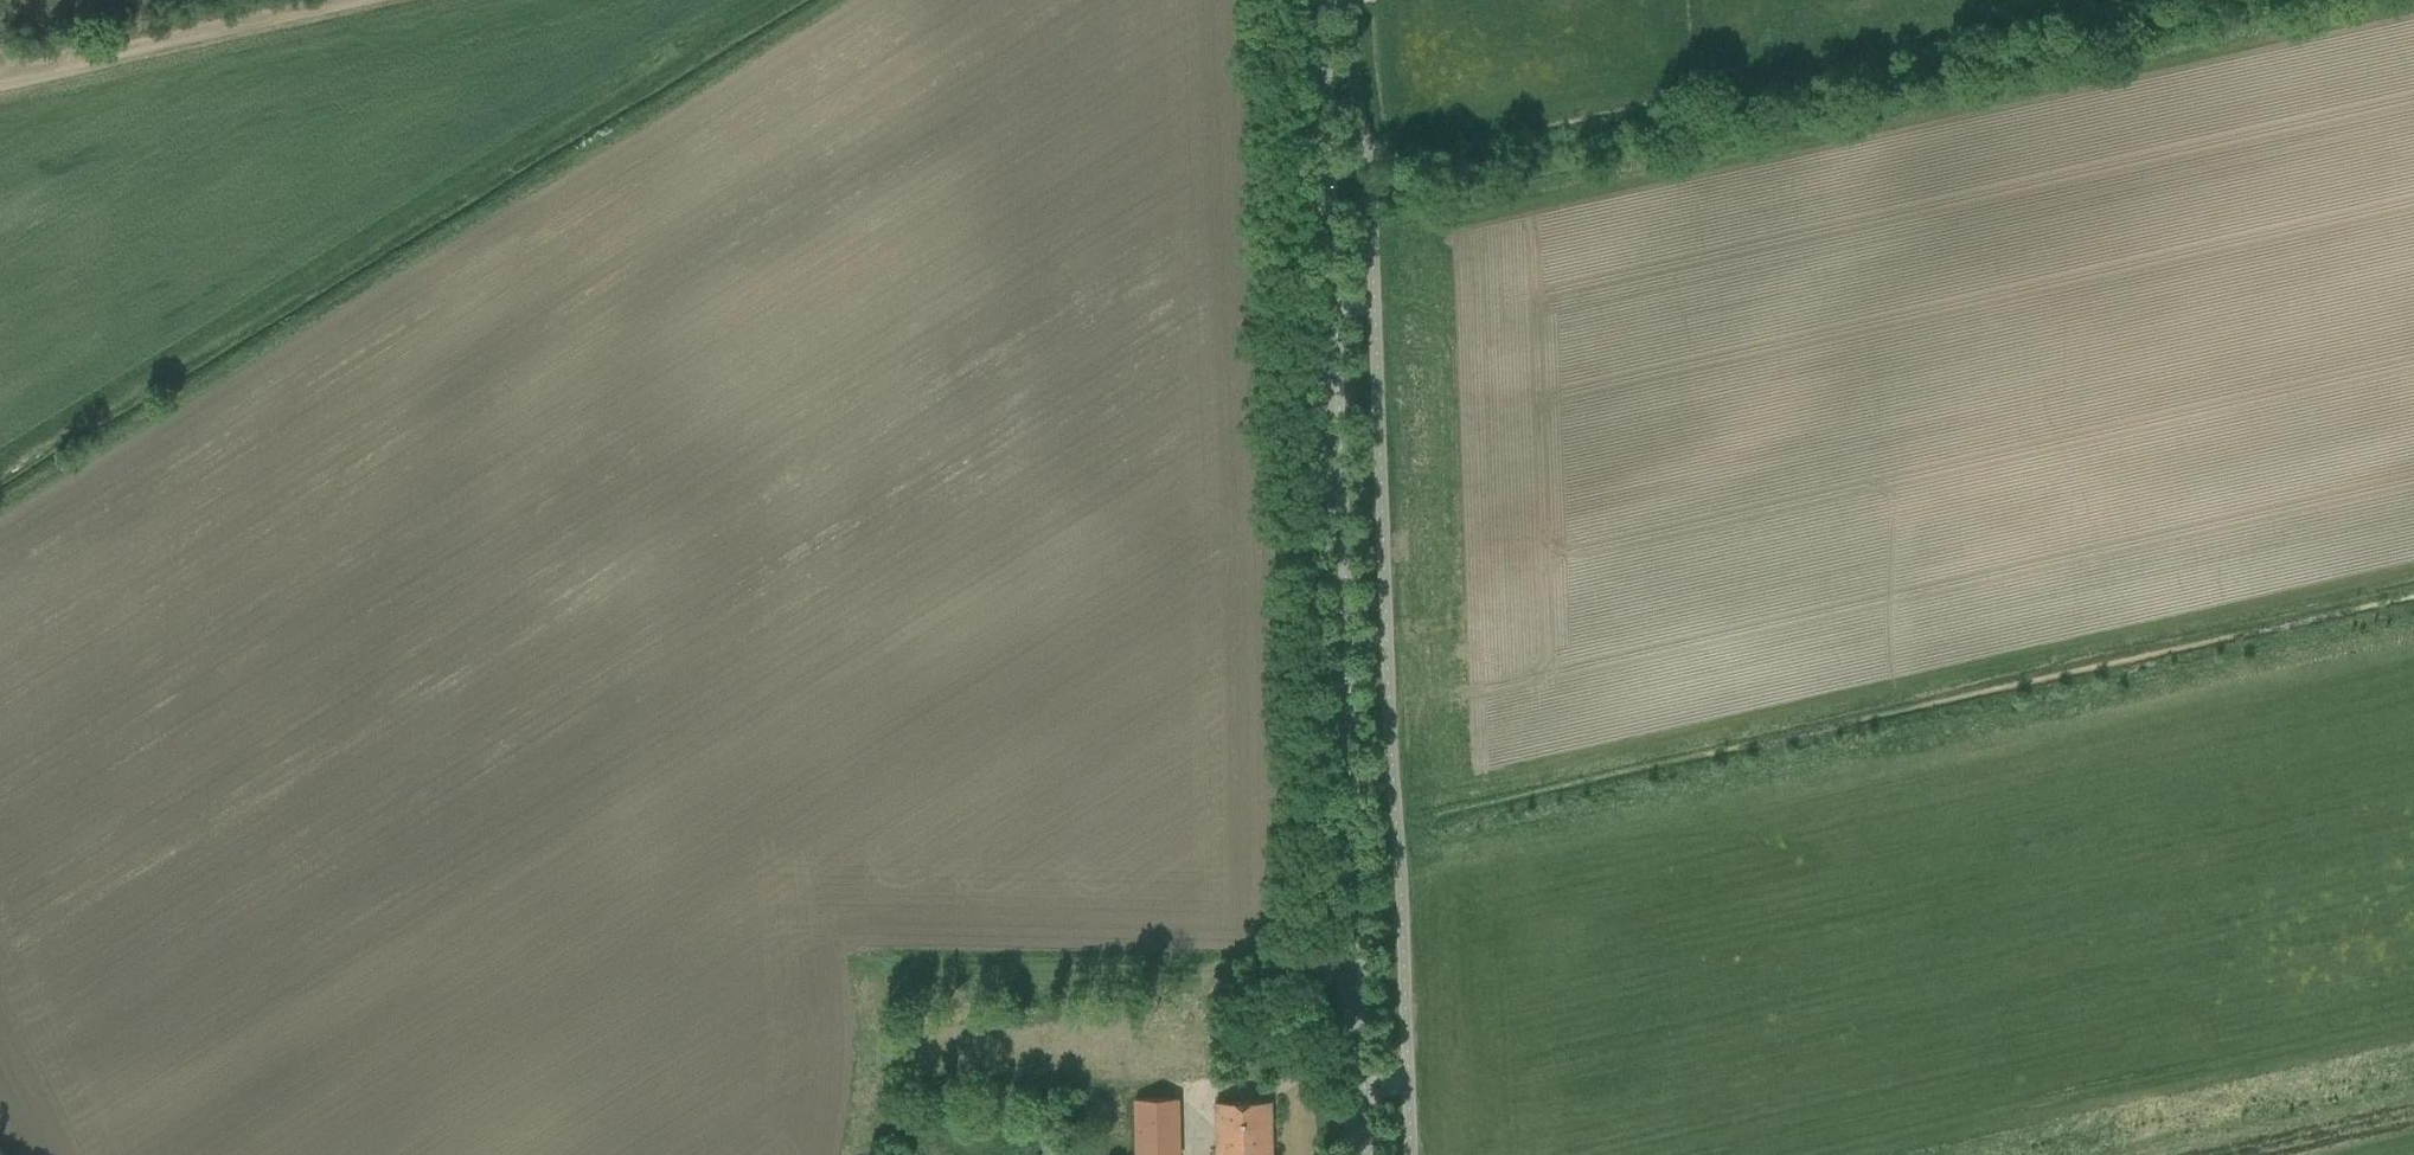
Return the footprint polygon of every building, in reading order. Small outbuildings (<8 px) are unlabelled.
[(1178,1098),(1136,1099),(1137,1154),(1179,1154),(1178,1098)] [(1218,1154),(1272,1154),(1272,1142),(1268,1142),(1268,1125),(1272,1125),(1271,1101),(1217,1102),(1218,1154)]
